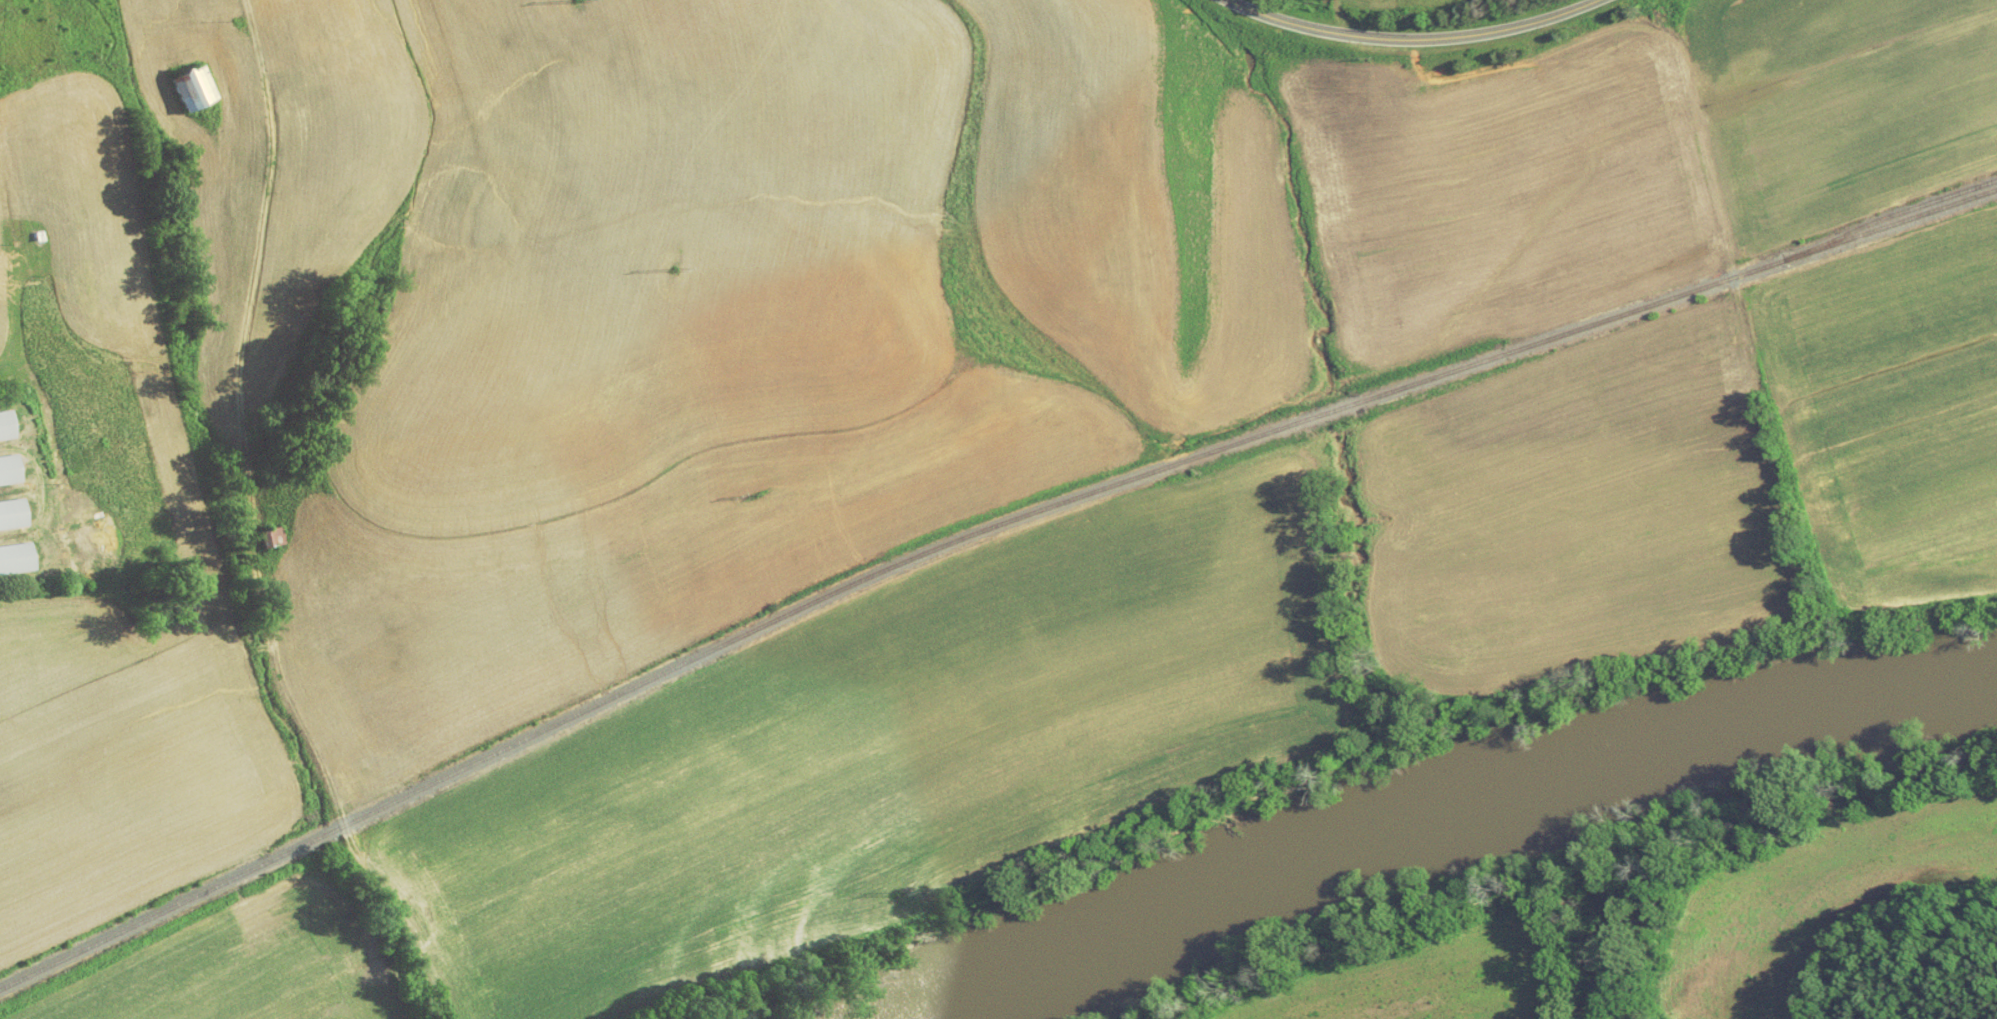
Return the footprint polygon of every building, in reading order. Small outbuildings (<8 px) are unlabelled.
[(161,71),(174,107),(207,95),(195,60),(161,71)] [(11,478),(7,450),(0,451),(0,480),(11,478)] [(17,520),(14,493),(0,495),(0,522),(17,520)] [(275,536),(270,519),(248,525),(253,542),(275,536)] [(24,567),(20,539),(0,541),(0,570),(24,567)]
